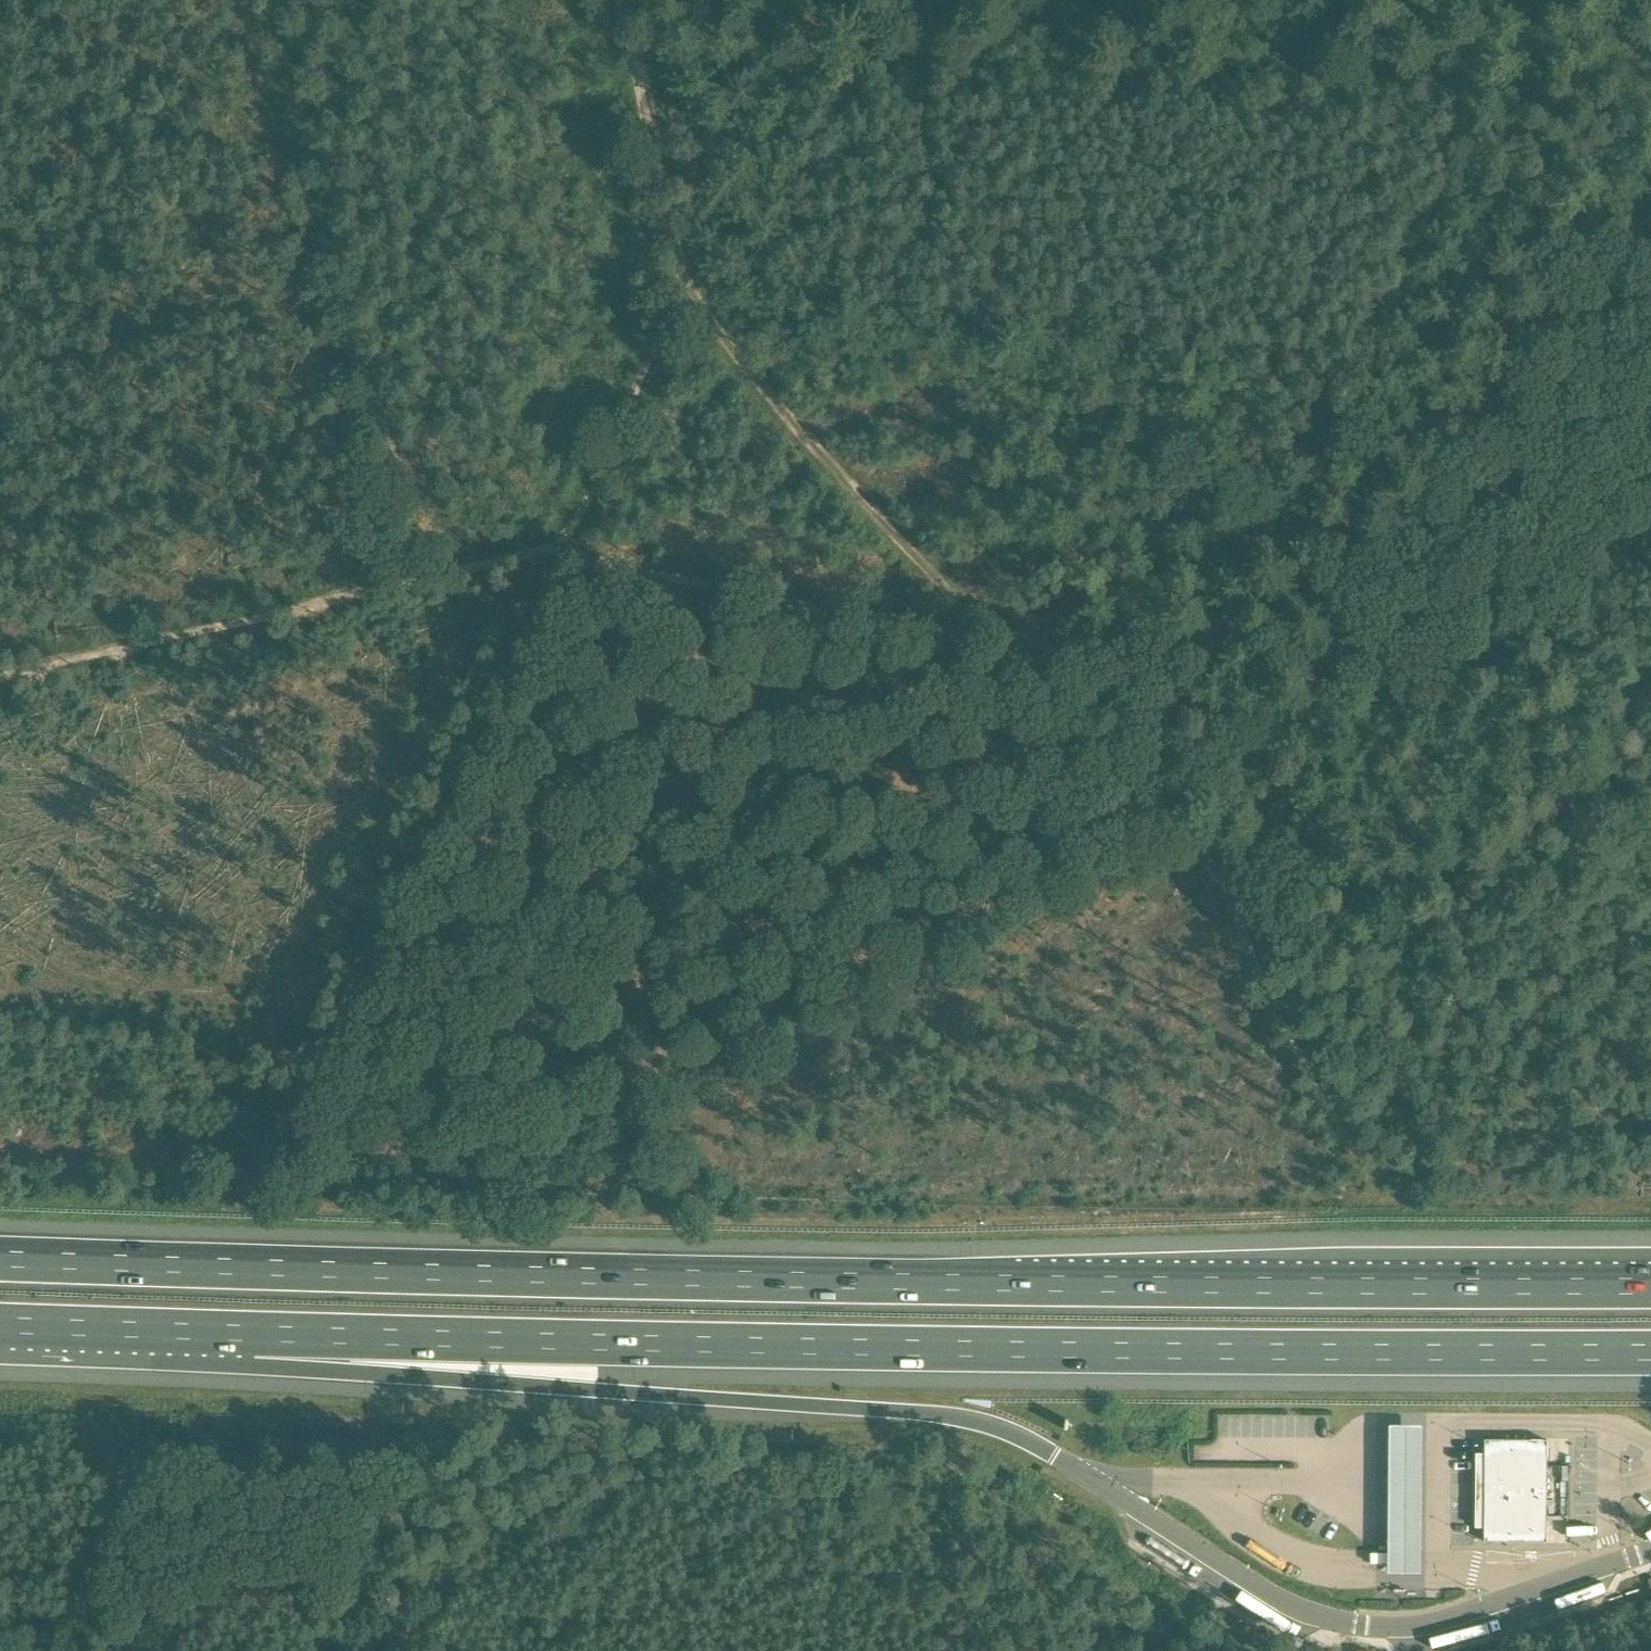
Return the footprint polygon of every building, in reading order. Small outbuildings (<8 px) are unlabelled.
[(1427,1419),(1393,1419),(1392,1567),(1426,1567),(1427,1419)] [(1546,1542),(1547,1439),(1484,1439),(1483,1541),(1546,1542)]
